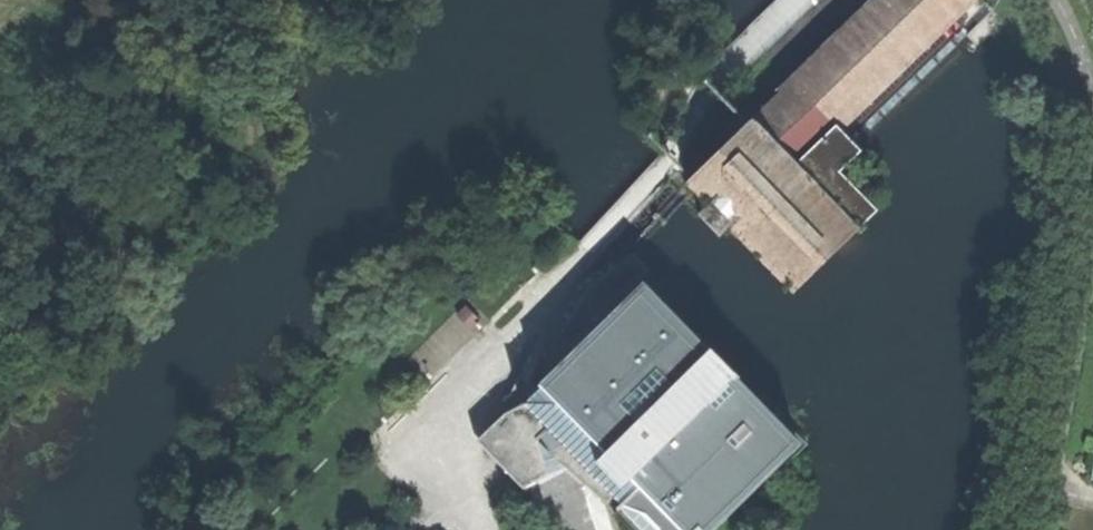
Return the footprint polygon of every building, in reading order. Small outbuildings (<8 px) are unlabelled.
[(790,84),(690,182),(690,183),(680,191),(688,199),(722,233),(733,224),(796,289),(822,265),(877,211),(840,171),(842,168),(846,172),(868,152),(852,135),(962,29),(979,47),(992,36),(992,35),(998,28),(994,23),(981,35),(960,12),(973,0),(877,0),(790,84)] [(476,442),(485,451),(526,493),(531,491),(552,528),(554,529),(614,529),(606,505),(604,492),(602,493),(604,491),(642,529),(712,529),(799,445),(647,282),(643,286),(637,280),(644,273),(632,261),(620,270),(618,268),(613,261),(604,267),(579,283),(558,321),(566,325),(559,338),(571,345),(575,342),(582,346),(578,352),(579,352),(541,388),(530,384),(518,379),(511,393),(509,397),(505,395),(498,412),(504,415),(476,442)]
